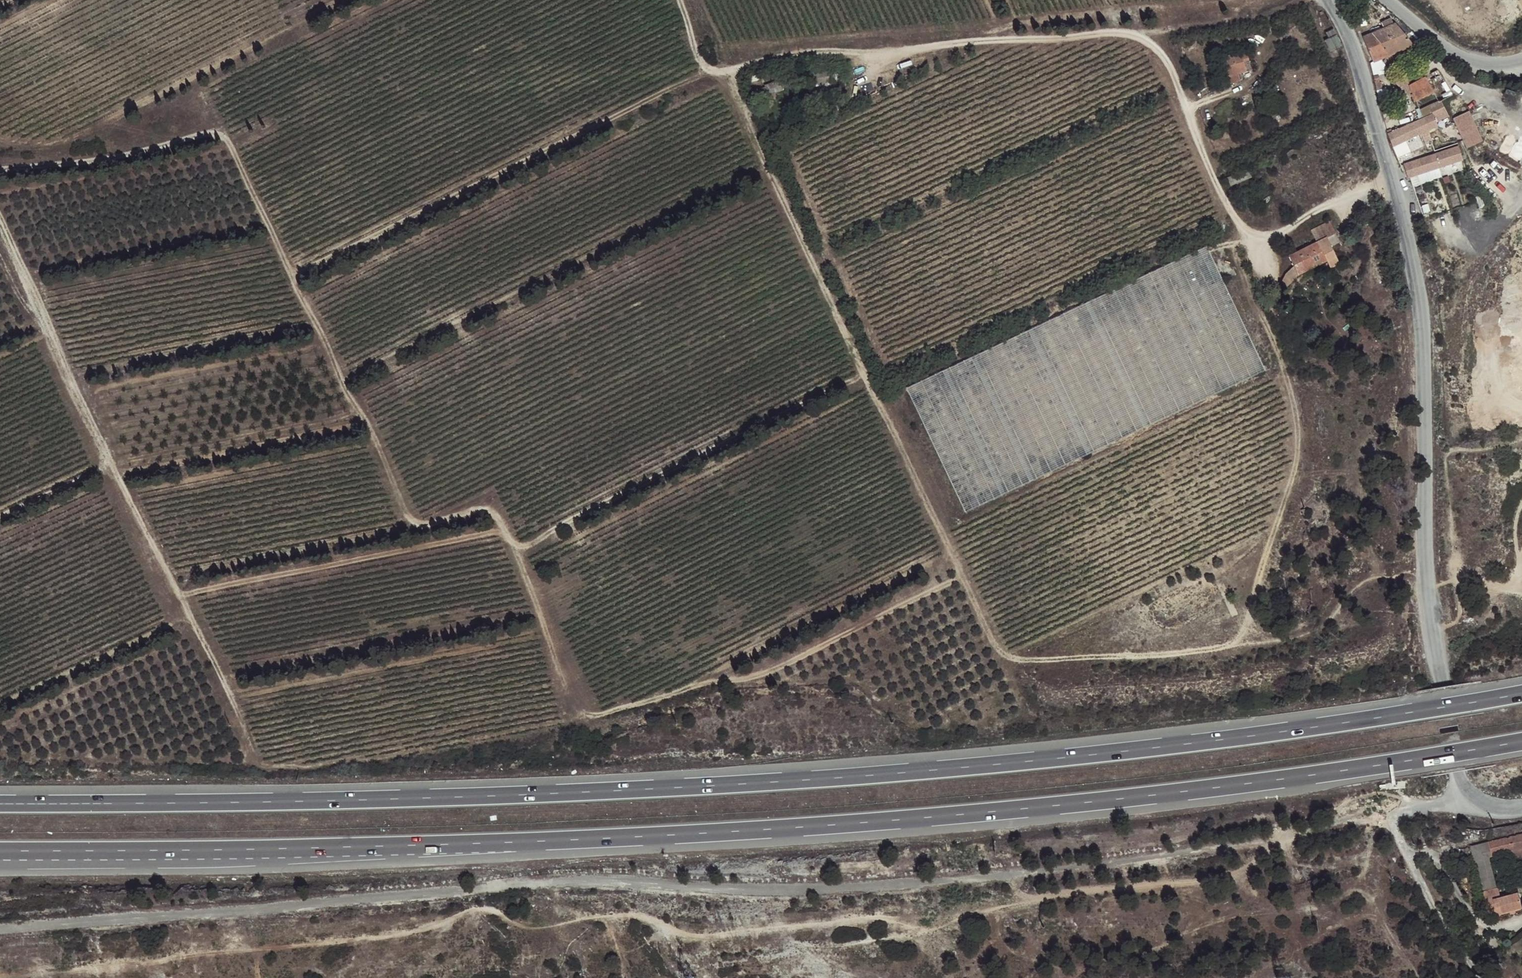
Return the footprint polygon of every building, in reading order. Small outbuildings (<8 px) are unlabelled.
[(1371,34),(1363,37),(1364,41),(1372,61),(1373,61),(1374,65),(1382,62),(1381,58),(1388,55),(1412,45),(1395,24),(1392,25),(1390,18),(1381,22),(1383,29),(1371,34)] [(1342,46),(1334,29),(1327,33),(1330,39),(1325,41),(1330,51),(1342,46)] [(1246,51),(1222,59),(1229,84),(1240,81),(1238,74),(1246,72),(1243,62),(1249,60),(1246,51)] [(1413,94),(1417,101),(1425,97),(1432,93),(1437,102),(1439,100),(1439,102),(1452,95),(1437,70),(1423,77),(1413,83),(1411,78),(1407,80),(1404,83),(1403,85),(1408,97),(1413,94)] [(829,72),(812,73),(814,84),(830,83),(829,72)] [(1378,75),(1373,76),(1374,81),(1376,90),(1381,89),(1378,75)] [(780,80),(765,85),(768,95),(784,90),(780,80)] [(1391,128),(1387,131),(1388,134),(1393,147),(1438,124),(1436,120),(1447,114),(1439,102),(1439,100),(1437,102),(1429,105),(1419,110),(1422,117),(1392,132),(1391,128)] [(1450,115),(1464,145),(1480,137),(1467,108),(1464,109),(1461,110),(1450,115)] [(1458,146),(1403,165),(1408,179),(1463,160),(1458,146)] [(1248,170),(1228,178),(1231,186),(1252,177),(1248,170)] [(1294,267),(1286,275),(1292,282),(1299,275),(1327,261),(1331,269),(1340,264),(1332,247),(1341,243),(1330,222),(1311,231),(1317,243),(1289,257),(1294,267)] [(1207,246),(907,388),(966,513),(1266,371),(1207,246)] [(1292,282),(1286,275),(1283,277),(1282,281),(1284,289),(1285,289),(1292,282)] [(1488,843),(1493,862),(1521,854),(1521,835),(1488,843)] [(1519,894),(1494,900),(1496,910),(1502,910),(1504,914),(1521,910),(1521,909),(1519,894)] [(1521,951),(1521,934),(1509,943),(1517,955),(1521,951)]
